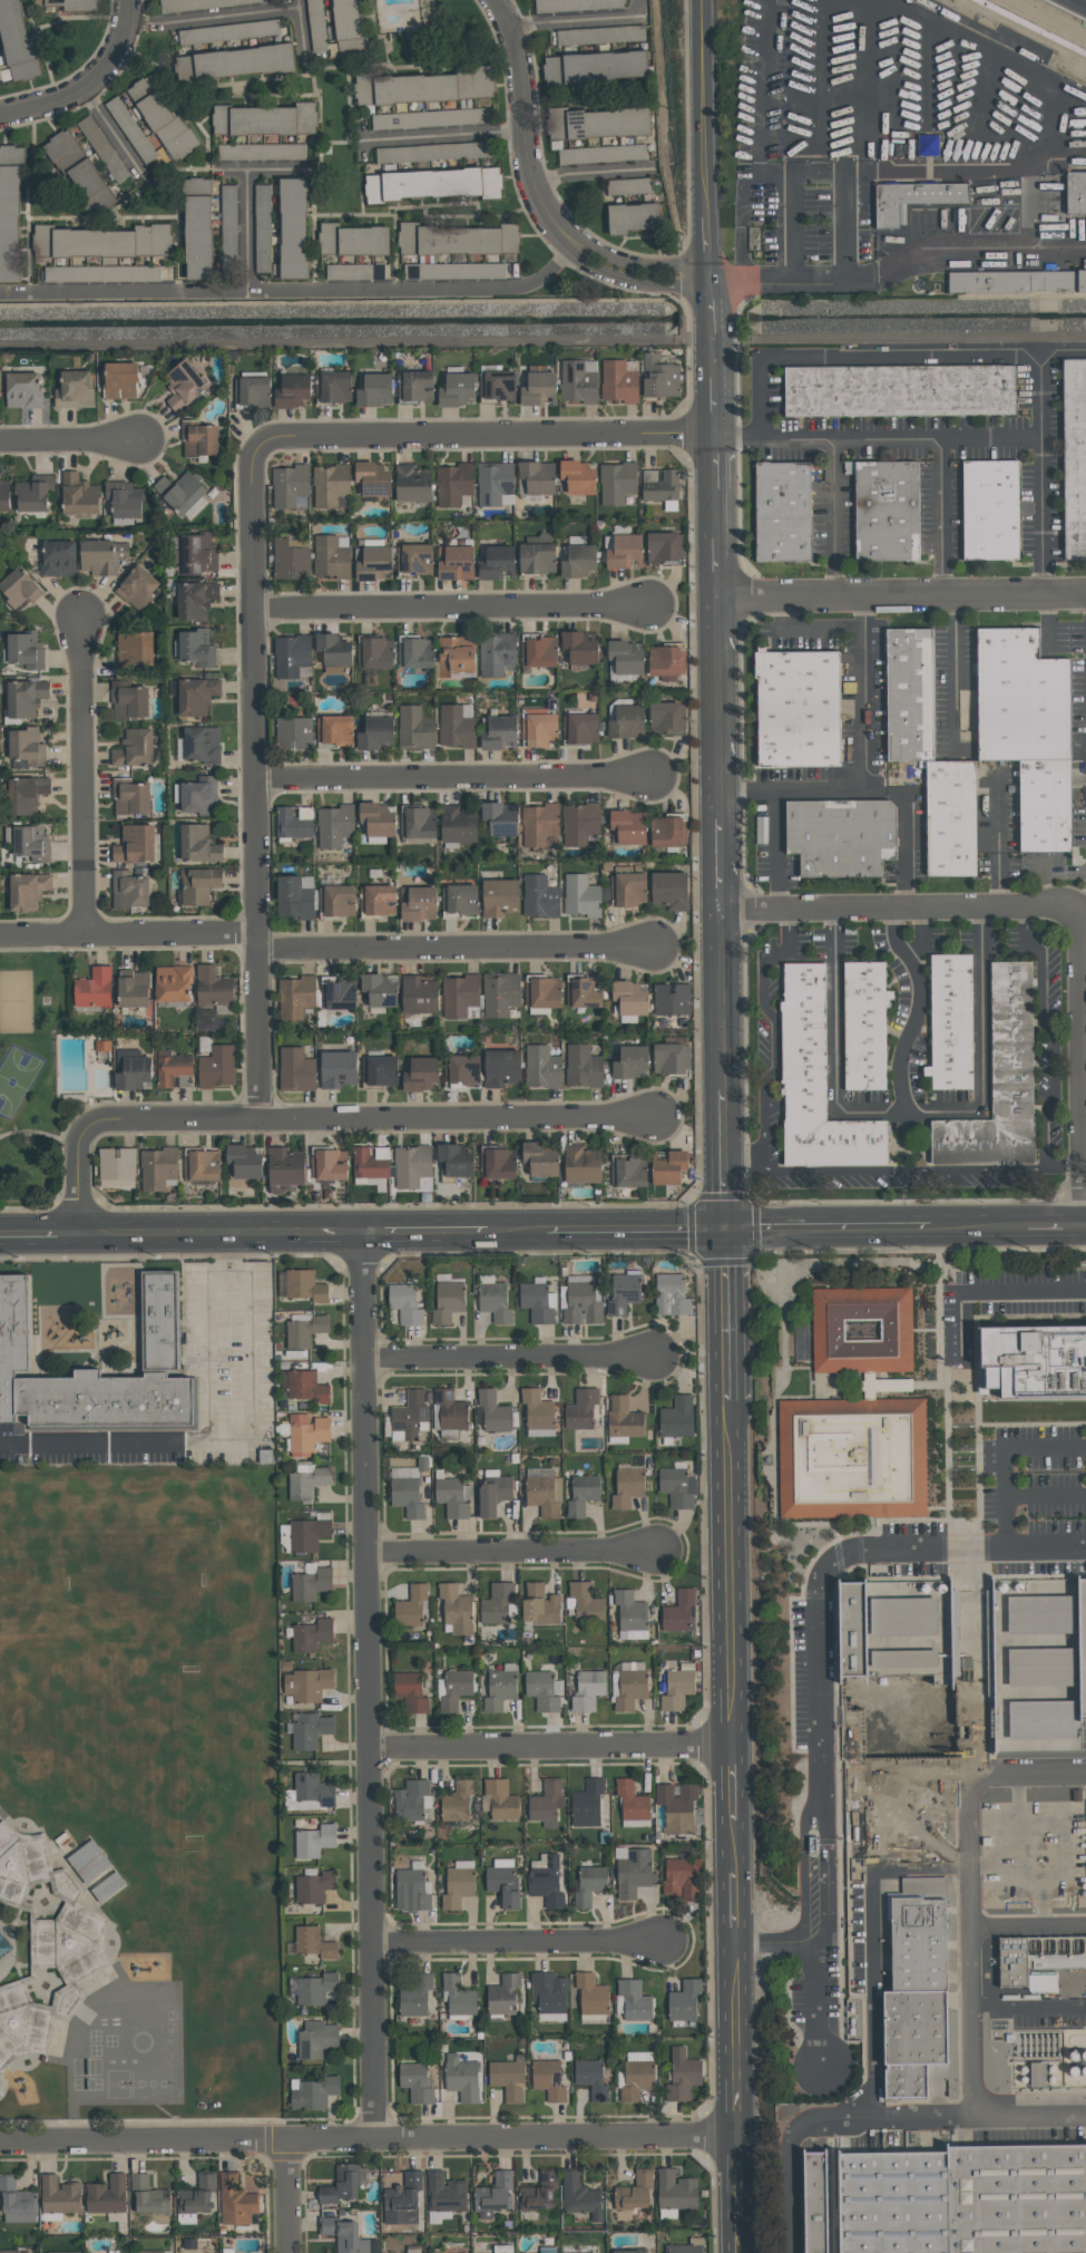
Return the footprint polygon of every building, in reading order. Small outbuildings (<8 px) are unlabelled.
[(3,47),(0,34),(0,0),(20,0),(22,10),(21,10),(29,41),(32,40),(41,75),(12,81),(8,66),(7,67),(2,48),(3,47)] [(43,6),(43,0),(96,0),(96,11),(63,11),(63,6),(43,6)] [(164,13),(278,0),(163,0),(164,13)] [(309,24),(316,23),(317,32),(324,31),(321,0),(307,0),(309,24)] [(339,58),(332,0),(357,0),(363,56),(339,58)] [(623,0),(535,0),(536,12),(623,8),(623,0)] [(737,290),(764,297),(1085,294),(1085,53),(979,0),(746,0),(737,290)] [(281,35),(280,21),(177,28),(178,42),(281,35)] [(644,40),(643,26),(557,29),(557,43),(644,40)] [(175,57),(192,55),(192,54),(227,49),(227,51),(260,48),(260,46),(292,42),(295,71),(278,74),(278,70),(178,81),(175,57)] [(542,64),(545,64),(545,57),(561,56),(561,54),(645,49),(647,76),(586,79),(586,81),(564,82),(564,89),(546,90),(545,79),(544,79),(542,64)] [(492,97),(424,101),(424,99),(393,101),(393,104),(376,105),(375,103),(356,104),(354,72),(373,71),(373,76),(393,75),(393,77),(423,75),(423,77),(457,75),(457,67),(491,65),(491,75),(493,75),(495,91),(491,91),(492,97)] [(200,143),(192,149),(193,150),(180,159),(178,157),(174,159),(126,91),(135,86),(134,85),(143,78),(144,79),(150,75),(160,89),(156,93),(174,118),(177,116),(182,122),(183,122),(187,127),(189,126),(200,143)] [(214,134),(214,125),(212,125),(212,113),(214,113),(214,105),(231,105),(231,108),(296,108),(296,103),(313,103),(313,111),(316,111),(316,125),(314,125),(314,133),(297,133),(297,135),(281,135),(281,134),(247,134),(247,135),(229,135),(229,134),(214,134)] [(550,108),(567,107),(567,111),(584,110),(584,113),(615,110),(615,109),(647,107),(649,133),(552,139),(550,108)] [(489,124),(488,109),(371,114),(372,129),(489,124)] [(89,114),(76,123),(117,184),(130,175),(89,114)] [(88,218),(77,201),(82,197),(56,157),(51,159),(41,144),(61,130),(62,132),(67,129),(115,201),(88,218)] [(375,147),(376,161),(491,156),(490,142),(375,147)] [(305,144),(219,145),(219,160),(305,159),(305,144)] [(559,164),(646,160),(645,145),(558,148),(559,164)] [(20,282),(0,282),(0,147),(0,146),(13,146),(13,147),(23,147),(23,174),(19,174),(19,182),(18,182),(19,214),(18,214),(18,274),(20,274),(20,282)] [(365,175),(382,174),(381,172),(431,169),(431,172),(464,169),(464,168),(498,167),(498,174),(501,174),(501,188),(499,188),(500,196),(482,197),(482,194),(433,196),(433,195),(400,196),(400,200),(384,201),(384,203),(366,204),(366,195),(364,195),(364,183),(365,183),(365,175)] [(184,179),(189,179),(189,177),(200,177),(200,179),(209,179),(211,227),(212,227),(212,261),(211,261),(211,279),(186,280),(186,262),(185,262),(184,179)] [(281,279),(280,261),(281,261),(281,244),(282,244),(282,212),(280,212),(280,178),(307,178),(307,195),(306,195),(306,212),(305,212),(305,261),(309,261),(309,279),(281,279)] [(606,194),(651,193),(650,178),(605,179),(606,194)] [(256,272),(271,272),(270,184),(254,185),(256,272)] [(221,185),(222,259),(237,259),(237,185),(221,185)] [(659,227),(626,230),(626,233),(609,234),(607,205),(625,204),(625,206),(640,205),(640,203),(658,202),(659,227)] [(389,254),(321,254),(320,222),(339,222),(339,227),(371,227),(371,226),(389,226),(389,254)] [(399,253),(399,222),(418,222),(418,226),(446,226),(446,229),(500,229),(500,223),(518,223),(518,231),(519,231),(520,244),(518,244),(518,253),(468,254),(468,252),(434,252),(434,254),(418,254),(418,253),(399,253)] [(151,227),(151,224),(169,224),(169,235),(172,235),(172,249),(169,249),(169,255),(136,255),(136,256),(101,256),(101,255),(70,255),(70,258),(51,258),(51,256),(33,256),(33,224),(53,224),(53,229),(70,229),(70,230),(102,230),(102,231),(135,231),(135,225),(143,225),(143,227),(151,227)] [(326,264),(326,280),(385,279),(384,263),(326,264)] [(505,263),(404,264),(404,279),(505,278),(505,263)] [(45,282),(161,281),(161,266),(45,266),(45,282)] [(644,396),(643,352),(658,352),(658,363),(678,363),(679,389),(681,389),(681,396),(644,396)] [(166,400),(174,395),(166,386),(170,382),(165,375),(185,358),(208,387),(176,412),(166,400)] [(1063,358),(1085,358),(1085,559),(1065,559),(1063,358)] [(596,360),(596,371),(597,371),(597,404),(583,404),(583,400),(560,400),(561,360),(596,360)] [(626,360),(626,370),(638,370),(638,404),(623,404),(623,400),(601,400),(601,383),(603,383),(603,360),(626,360)] [(105,398),(105,362),(138,362),(138,382),(137,382),(137,398),(105,398)] [(1015,366),(1015,415),(784,416),(784,367),(1015,366)] [(95,406),(53,407),(53,388),(61,388),(60,370),(90,370),(90,388),(94,388),(95,406)] [(433,400),(403,401),(403,398),(398,398),(398,373),(402,373),(402,370),(433,370),(433,400)] [(516,400),(498,400),(498,397),(493,397),(493,399),(485,399),(485,397),(480,397),(480,372),(485,372),(485,370),(515,370),(516,400)] [(320,402),(320,398),(315,398),(315,373),(320,373),(320,371),(352,371),(352,400),(344,400),(344,402),(320,402)] [(556,405),(551,405),(551,397),(544,397),(544,405),(520,405),(520,386),(527,386),(527,371),(556,371),(556,405)] [(39,372),(39,390),(43,390),(43,407),(7,407),(7,372),(39,372)] [(439,407),(439,387),(446,387),(446,372),(474,372),(474,397),(467,398),(467,405),(458,405),(459,407),(439,407)] [(311,373),(311,398),(303,398),(303,406),(294,406),(294,408),(275,408),(275,388),(282,388),(282,373),(311,373)] [(392,399),(383,399),(383,405),(378,405),(378,406),(356,406),(356,389),(363,389),(363,373),(392,373),(392,399)] [(235,379),(238,378),(238,376),(271,376),(271,406),(253,406),(253,402),(247,402),(247,405),(239,405),(239,402),(235,402),(235,379)] [(217,420),(217,455),(199,455),(199,456),(183,456),(183,441),(180,441),(180,420),(217,420)] [(596,494),(567,494),(567,479),(560,479),(560,460),(579,460),(579,462),(588,462),(588,468),(596,468),(596,494)] [(755,462),(760,462),(761,460),(769,460),(769,462),(810,462),(811,560),(755,561),(755,462)] [(918,560),(854,560),(854,462),(918,460),(918,560)] [(1017,460),(1018,559),(963,560),(962,460),(1017,460)] [(355,462),(374,462),(374,464),(384,464),(384,470),(391,470),(391,495),(363,495),(362,483),(355,483),(355,462)] [(515,462),(515,495),(501,495),(501,506),(478,506),(478,483),(477,463),(515,462)] [(527,494),(527,479),(518,479),(518,466),(518,462),(540,462),(540,463),(555,463),(555,494),(527,494)] [(637,493),(624,493),(624,505),(601,505),(601,482),(599,482),(599,464),(622,464),(622,462),(636,462),(637,493)] [(437,506),(437,484),(436,484),(436,466),(457,466),(457,463),(473,463),(473,495),(460,495),(460,506),(437,506)] [(306,506),(297,506),(297,508),(273,507),(274,485),(272,485),(272,467),(293,468),(293,464),(309,464),(309,495),(306,495),(306,506)] [(337,509),(313,509),(313,466),(335,466),(335,464),(350,464),(350,496),(337,496),(337,509)] [(417,470),(432,470),(432,502),(397,502),(397,464),(417,464),(417,470)] [(642,501),(642,479),(663,479),(663,469),(679,469),(679,473),(678,473),(678,501),(677,501),(677,509),(664,511),(664,501),(642,501)] [(62,513),(62,470),(78,470),(78,480),(89,480),(89,485),(99,485),(99,513),(62,513)] [(174,484),(187,470),(207,491),(182,516),(153,487),(166,475),(174,484)] [(9,512),(0,512),(0,474),(9,474),(9,512)] [(47,511),(19,511),(18,493),(14,493),(14,482),(31,482),(31,475),(55,474),(55,494),(47,494),(47,511)] [(133,482),(133,487),(145,486),(145,498),(141,498),(141,517),(112,517),(112,507),(105,507),(105,482),(133,482)] [(552,542),(555,542),(555,571),(548,571),(548,572),(524,573),(524,570),(519,570),(519,542),(524,542),(524,535),(538,535),(541,531),(552,535),(552,542)] [(179,533),(209,532),(209,544),(216,543),(217,571),(200,571),(200,574),(180,575),(179,533)] [(677,532),(677,534),(682,534),(683,557),(677,557),(677,560),(669,560),(669,557),(665,559),(665,561),(647,562),(647,532),(677,532)] [(642,533),(642,567),(636,567),(636,560),(629,560),(629,567),(625,567),(625,569),(606,569),(606,548),(614,548),(614,533),(642,533)] [(314,535),(337,535),(337,536),(342,536),(342,546),(350,546),(350,580),(336,580),(336,575),(314,575),(314,535)] [(310,547),(310,579),(274,579),(274,537),(288,537),(288,547),(310,547)] [(80,574),(80,540),(114,540),(114,543),(128,543),(128,560),(117,560),(117,574),(80,574)] [(75,541),(75,574),(58,574),(58,576),(39,576),(39,559),(42,559),(42,541),(75,541)] [(397,570),(395,546),(401,546),(401,544),(432,543),(432,573),(414,574),(414,571),(411,571),(411,572),(401,572),(401,570),(397,570)] [(596,543),(596,567),(587,569),(587,575),(581,575),(581,576),(560,576),(560,559),(567,559),(567,544),(596,543)] [(391,545),(391,571),(383,571),(383,577),(375,577),(375,579),(355,579),(355,560),(362,560),(362,545),(391,545)] [(473,545),(473,580),(438,580),(438,561),(444,561),(444,555),(438,555),(438,545),(473,545)] [(479,579),(478,561),(486,561),(486,545),(513,545),(515,579),(510,579),(509,570),(501,570),(501,577),(479,579)] [(114,591),(137,563),(159,582),(148,596),(150,599),(139,612),(114,591)] [(9,599),(0,589),(0,580),(19,564),(43,592),(31,603),(27,598),(13,610),(6,601),(9,599)] [(177,619),(177,583),(219,583),(218,600),(209,600),(209,610),(205,610),(205,620),(177,619)] [(196,668),(196,660),(178,660),(178,631),(196,630),(196,628),(208,628),(208,644),(215,644),(215,668),(196,668)] [(886,760),(886,628),(932,628),(932,760),(926,760),(886,760)] [(7,633),(27,633),(27,629),(37,629),(37,642),(41,642),(41,648),(43,648),(43,669),(25,669),(25,662),(7,662),(7,633)] [(977,759),(977,629),(1038,629),(1038,658),(1070,658),(1070,759),(1019,759),(977,759)] [(154,663),(117,664),(116,632),(153,631),(154,663)] [(560,651),(560,631),(583,631),(583,638),(597,638),(597,663),(569,663),(569,651),(560,651)] [(351,650),(351,664),(324,666),(323,651),(315,651),(315,632),(336,632),(336,651),(351,650)] [(439,637),(460,637),(460,632),(474,632),(474,671),(472,671),(471,673),(466,673),(464,671),(460,671),(459,673),(452,673),(450,671),(450,678),(439,678),(439,637)] [(516,632),(516,664),(503,664),(503,677),(479,677),(479,635),(496,635),(496,632),(516,632)] [(311,634),(311,666),(299,666),(299,678),(275,678),(275,637),(297,637),(297,634),(311,634)] [(557,666),(526,666),(526,664),(520,664),(520,639),(526,639),(526,638),(535,638),(535,639),(539,639),(539,635),(557,635),(557,666)] [(358,668),(356,641),(361,641),(361,637),(385,637),(385,639),(392,639),(393,668),(358,668)] [(434,667),(403,668),(403,664),(398,666),(398,640),(402,640),(402,638),(425,638),(425,639),(434,639),(434,667)] [(607,640),(627,640),(627,642),(635,642),(635,649),(643,649),(644,673),(615,673),(615,659),(607,659),(607,640)] [(681,647),(681,649),(685,649),(685,673),(681,673),(681,676),(649,676),(648,648),(656,648),(656,647),(681,647)] [(839,651),(840,765),(757,766),(757,677),(754,677),(754,651),(839,651)] [(147,686),(147,715),(135,715),(135,719),(112,720),(112,702),(109,702),(109,679),(128,679),(128,686),(147,686)] [(178,680),(221,679),(221,695),(209,695),(211,705),(206,705),(206,715),(179,716),(178,680)] [(49,681),(49,697),(38,697),(38,707),(35,707),(35,717),(8,718),(7,681),(35,680),(35,681),(49,681)] [(684,705),(685,729),(672,729),(672,728),(666,728),(666,731),(649,732),(649,701),(679,701),(679,705),(684,705)] [(476,748),(460,748),(460,745),(439,745),(439,703),(461,703),(461,717),(474,717),(476,748)] [(607,737),(607,719),(615,719),(615,703),(644,703),(644,737),(607,737)] [(398,705),(421,705),(421,717),(433,716),(433,748),(398,748),(398,705)] [(598,712),(598,741),(590,741),(590,744),(567,744),(567,739),(562,739),(562,715),(567,715),(567,712),(598,712)] [(527,713),(556,713),(557,740),(548,741),(548,742),(544,742),(544,747),(526,747),(526,740),(522,740),(521,717),(527,717),(527,713)] [(352,716),(352,746),(336,746),(336,741),(331,741),(331,745),(322,745),(322,742),(317,742),(317,718),(322,718),(322,716),(352,716)] [(481,730),(488,730),(488,716),(516,716),(516,750),(511,750),(511,740),(503,740),(503,749),(481,749),(481,730)] [(276,749),(276,718),(312,717),(312,749),(296,749),(296,739),(291,739),(291,749),(276,749)] [(393,717),(393,742),(383,742),(383,750),(358,750),(356,732),(365,732),(364,717),(393,717)] [(8,729),(26,729),(26,726),(38,726),(38,744),(45,744),(45,766),(27,766),(27,759),(8,759),(8,729)] [(219,763),(203,764),(203,759),(184,760),(184,727),(219,727),(219,763)] [(151,765),(110,765),(110,749),(120,749),(120,738),(125,738),(125,729),(151,729),(151,765)] [(1020,852),(1019,759),(1070,759),(1070,852),(1020,852)] [(927,875),(926,760),(932,760),(974,760),(975,874),(927,875)] [(217,775),(217,797),(214,797),(214,815),(199,815),(199,812),(180,812),(180,781),(198,781),(198,775),(217,775)] [(8,778),(50,777),(50,793),(36,794),(37,814),(8,814),(8,778)] [(149,812),(130,812),(130,814),(115,814),(115,798),(111,798),(111,778),(130,778),(130,783),(149,783),(149,812)] [(359,820),(359,802),(378,800),(378,804),(387,804),(387,810),(394,810),(394,836),(366,836),(366,820),(359,820)] [(896,861),(881,861),(882,876),(800,876),(800,853),(785,853),(785,800),(888,800),(896,807),(896,861)] [(517,835),(489,835),(489,819),(481,820),(481,802),(502,802),(502,804),(517,803),(517,835)] [(559,802),(559,835),(546,835),(546,846),(522,847),(522,824),(521,824),(521,806),(541,806),(541,802),(559,802)] [(587,847),(564,847),(562,804),(581,804),(581,802),(599,802),(600,835),(587,835),(587,847)] [(319,847),(319,824),(316,825),(316,808),(339,807),(339,804),(353,804),(353,837),(342,837),(342,847),(319,847)] [(441,842),(440,805),(459,805),(459,810),(476,809),(476,842),(441,842)] [(276,837),(276,806),(292,806),(292,816),(297,816),(297,818),(312,818),(312,837),(276,837)] [(436,837),(400,837),(400,812),(403,812),(403,807),(429,807),(429,808),(436,808),(436,837)] [(645,844),(617,844),(617,828),(609,828),(609,809),(629,809),(629,812),(645,812),(645,844)] [(650,816),(682,816),(682,819),(686,819),(686,844),(682,844),(682,846),(650,846),(650,816)] [(42,823),(42,834),(48,834),(48,839),(50,839),(50,862),(30,862),(30,855),(13,855),(13,826),(33,826),(33,823),(42,823)] [(111,862),(111,845),(121,845),(120,825),(154,824),(155,861),(111,862)] [(222,860),(180,861),(180,824),(208,824),(208,833),(213,833),(213,844),(222,844),(222,860)] [(222,867),(222,887),(208,887),(208,904),(182,904),(182,877),(179,877),(179,868),(222,867)] [(111,870),(130,868),(130,876),(148,876),(149,905),(131,905),(131,909),(112,910),(111,870)] [(687,911),(667,911),(667,904),(652,905),(650,872),(687,872),(687,911)] [(9,874),(51,873),(51,890),(41,890),(41,900),(38,900),(38,910),(10,911),(9,874)] [(564,914),(562,897),(565,897),(564,874),(587,873),(587,885),(600,885),(600,917),(586,917),(586,913),(564,914)] [(645,873),(646,902),(639,902),(639,904),(632,904),(633,906),(615,906),(615,899),(610,899),(609,876),(615,876),(615,873),(645,873)] [(559,917),(545,917),(545,915),(522,915),(522,874),(547,874),(547,885),(559,885),(559,917)] [(277,915),(277,875),(301,875),(301,887),(313,887),(313,919),(299,919),(299,915),(277,915)] [(518,878),(518,913),(502,913),(502,917),(482,917),(482,878),(518,878)] [(354,884),(354,915),(324,915),(324,911),(319,911),(319,887),(323,887),(323,884),(354,884)] [(360,911),(359,888),(364,887),(364,885),(395,884),(395,913),(388,913),(388,914),(364,915),(364,911),(360,911)] [(477,884),(477,914),(460,914),(460,911),(454,911),(454,913),(447,913),(447,910),(441,911),(441,887),(446,887),(446,885),(477,884)] [(408,886),(436,886),(436,919),(420,919),(420,921),(401,921),(400,888),(408,888),(408,886)] [(931,1066),(930,954),(970,954),(971,1089),(931,1090),(930,1076),(922,1076),(922,1066),(931,1066)] [(1033,1163),(930,1164),(930,1119),(991,1119),(988,960),(1033,960),(1033,1163)] [(784,1166),(783,1078),(781,1078),(781,1011),(779,1011),(779,1001),(783,1001),(783,962),(825,962),(826,1120),(887,1120),(888,1165),(784,1166)] [(844,1090),(843,963),(883,962),(883,991),(892,991),(892,999),(888,999),(888,1001),(889,1001),(889,1008),(884,1008),(886,1089),(844,1090)] [(214,964),(214,975),(219,975),(219,977),(233,977),(233,1004),(196,1004),(196,964),(214,964)] [(74,1007),(74,979),(90,979),(90,965),(109,965),(110,1008),(101,1008),(101,1006),(74,1007)] [(155,967),(172,967),(172,965),(192,965),(192,982),(188,982),(188,1001),(156,1001),(155,967)] [(117,1007),(116,977),(133,975),(133,972),(149,971),(149,988),(147,988),(147,1006),(117,1007)] [(385,981),(397,981),(397,1007),(369,1007),(369,991),(361,991),(361,978),(360,978),(360,973),(385,973),(385,981)] [(478,973),(479,1006),(466,1007),(466,1018),(443,1018),(443,994),(442,994),(441,978),(463,978),(463,974),(478,973)] [(483,1018),(482,974),(519,973),(519,1006),(507,1006),(507,1018),(483,1018)] [(277,979),(300,979),(300,975),(314,974),(315,1008),(303,1008),(303,1019),(277,1019),(277,979)] [(402,1012),(401,974),(421,974),(421,980),(437,980),(438,1012),(402,1012)] [(570,1007),(570,1006),(566,1006),(566,981),(570,981),(570,978),(579,978),(579,977),(601,977),(601,1007),(570,1007)] [(560,1007),(530,1007),(530,1006),(525,1006),(525,981),(530,981),(530,978),(560,978),(560,1007)] [(356,1009),(324,1009),(324,1007),(320,1007),(320,983),(324,983),(324,980),(333,980),(333,982),(339,982),(339,979),(356,979),(356,1009)] [(647,1014),(619,1014),(619,1000),(612,1000),(612,981),(630,981),(630,983),(639,983),(639,989),(647,989),(647,1014)] [(654,1014),(654,983),(668,983),(668,992),(674,992),(674,984),(689,984),(689,1014),(654,1014)] [(565,1086),(565,1068),(566,1068),(566,1043),(589,1043),(589,1056),(601,1056),(603,1088),(587,1088),(587,1086),(565,1086)] [(653,1074),(653,1043),(683,1043),(683,1046),(688,1046),(688,1069),(685,1069),(685,1074),(653,1074)] [(209,1045),(234,1045),(234,1084),(212,1085),(212,1088),(198,1088),(197,1056),(209,1056),(209,1045)] [(561,1088),(547,1088),(547,1086),(525,1086),(524,1068),(525,1068),(525,1045),(549,1045),(549,1056),(561,1056),(561,1088)] [(619,1061),(619,1046),(647,1046),(647,1070),(638,1070),(638,1078),(612,1078),(612,1061),(619,1061)] [(315,1090),(278,1090),(278,1047),(303,1047),(303,1058),(315,1058),(315,1090)] [(135,1089),(115,1089),(115,1071),(116,1071),(116,1049),(140,1049),(140,1057),(150,1057),(150,1080),(140,1080),(140,1088),(135,1088),(135,1089)] [(485,1050),(519,1050),(520,1084),(503,1084),(503,1087),(485,1087),(485,1050)] [(320,1089),(320,1051),(356,1051),(356,1084),(340,1084),(340,1089),(320,1089)] [(479,1055),(479,1084),(462,1084),(462,1080),(457,1080),(457,1082),(448,1082),(448,1081),(443,1081),(443,1055),(479,1055)] [(398,1085),(366,1086),(366,1081),(362,1082),(361,1058),(366,1058),(366,1056),(397,1056),(398,1085)] [(156,1087),(156,1057),(192,1057),(192,1077),(172,1077),(172,1087),(156,1087)] [(438,1057),(438,1082),(430,1082),(430,1089),(422,1089),(422,1091),(402,1091),(402,1071),(410,1071),(410,1057),(438,1057)] [(558,1176),(529,1176),(529,1164),(522,1164),(522,1142),(542,1142),(542,1145),(550,1145),(550,1150),(558,1150),(558,1176)] [(233,1164),(226,1164),(226,1144),(245,1144),(245,1146),(254,1146),(254,1153),(261,1153),(262,1178),(233,1178),(233,1164)] [(473,1175),(446,1176),(444,1161),(437,1161),(437,1144),(458,1144),(458,1145),(464,1145),(464,1152),(472,1152),(473,1175)] [(564,1144),(583,1144),(584,1150),(600,1150),(600,1182),(565,1183),(564,1144)] [(393,1147),(415,1146),(415,1145),(431,1145),(431,1177),(418,1177),(419,1188),(395,1189),(395,1165),(393,1165),(393,1147)] [(267,1147),(287,1146),(287,1153),(302,1152),(303,1183),(268,1185),(267,1147)] [(388,1158),(389,1177),(353,1177),(352,1147),(369,1146),(369,1157),(374,1157),(374,1158),(388,1158)] [(135,1147),(135,1178),(99,1179),(99,1148),(135,1147)] [(176,1147),(177,1178),(164,1178),(164,1189),(141,1191),(141,1167),(140,1168),(139,1150),(162,1150),(162,1147),(176,1147)] [(485,1148),(508,1148),(508,1150),(516,1150),(516,1178),(480,1178),(479,1152),(485,1152),(485,1148)] [(345,1150),(346,1179),(315,1181),(315,1177),(311,1177),(310,1154),(314,1154),(314,1149),(339,1149),(339,1152),(345,1150)] [(219,1150),(219,1181),(188,1181),(188,1178),(184,1178),(183,1155),(188,1155),(188,1150),(219,1150)] [(652,1185),(652,1150),(656,1150),(656,1159),(664,1159),(664,1150),(687,1150),(687,1169),(679,1169),(681,1185),(652,1185)] [(610,1185),(610,1161),(615,1161),(615,1157),(624,1156),(624,1159),(628,1159),(628,1157),(646,1156),(646,1186),(616,1186),(616,1185),(610,1185)] [(313,1270),(313,1283),(326,1283),(326,1302),(311,1302),(311,1298),(286,1298),(286,1270),(313,1270)] [(21,1424),(0,1424),(0,1275),(25,1275),(26,1370),(12,1370),(12,1379),(75,1378),(75,1370),(100,1370),(100,1378),(143,1377),(141,1272),(177,1271),(178,1379),(197,1379),(197,1431),(21,1433),(21,1424)] [(655,1273),(683,1273),(683,1298),(689,1298),(689,1313),(655,1314),(655,1273)] [(638,1302),(625,1302),(625,1315),(606,1315),(606,1311),(607,1311),(607,1300),(612,1300),(612,1274),(638,1274),(638,1302)] [(463,1311),(449,1311),(450,1324),(431,1324),(431,1310),(436,1310),(436,1281),(463,1280),(463,1311)] [(561,1323),(560,1319),(561,1319),(561,1308),(567,1308),(566,1282),(594,1281),(595,1301),(601,1301),(603,1322),(561,1323)] [(511,1323),(492,1323),(492,1311),(478,1311),(477,1282),(506,1282),(506,1309),(511,1309),(511,1323)] [(519,1308),(519,1283),(547,1282),(547,1308),(554,1308),(554,1320),(554,1323),(529,1323),(529,1308),(519,1308)] [(388,1309),(388,1284),(415,1284),(417,1309),(422,1309),(422,1324),(399,1325),(399,1308),(388,1309)] [(912,1371),(812,1372),(812,1289),(911,1288),(912,1371)] [(329,1314),(329,1332),(310,1332),(310,1348),(286,1349),(286,1321),(310,1321),(310,1315),(329,1314)] [(981,1325),(1085,1325),(1085,1394),(1018,1395),(1018,1397),(1001,1397),(1001,1386),(988,1387),(988,1393),(978,1393),(977,1362),(981,1362),(981,1325)] [(329,1402),(313,1404),(313,1398),(287,1399),(286,1371),(315,1370),(315,1385),(329,1385),(329,1402)] [(912,1378),(869,1379),(869,1391),(912,1391),(912,1378)] [(390,1406),(405,1406),(404,1387),(424,1387),(424,1392),(423,1392),(423,1405),(428,1405),(428,1421),(418,1421),(418,1430),(417,1430),(417,1440),(403,1440),(403,1430),(390,1430),(390,1406)] [(554,1400),(554,1428),(526,1429),(526,1402),(520,1402),(520,1392),(519,1388),(539,1387),(539,1400),(554,1400)] [(466,1401),(467,1429),(440,1430),(439,1404),(433,1404),(433,1393),(432,1393),(432,1389),(452,1388),(452,1401),(466,1401)] [(478,1406),(477,1392),(476,1388),(495,1388),(495,1406),(511,1406),(511,1429),(483,1430),(483,1405),(478,1406)] [(564,1405),(575,1405),(575,1388),(598,1388),(598,1404),(593,1404),(593,1429),(564,1429),(564,1405)] [(607,1437),(607,1411),(610,1411),(610,1399),(609,1399),(608,1395),(627,1393),(628,1412),(643,1411),(644,1437),(607,1437)] [(693,1395),(693,1398),(692,1398),(692,1436),(659,1437),(659,1408),(673,1408),(673,1395),(693,1395)] [(926,1516),(780,1518),(777,1400),(923,1398),(926,1516)] [(330,1441),(313,1441),(313,1453),(311,1453),(311,1457),(291,1457),(291,1451),(288,1451),(288,1414),(307,1414),(307,1422),(313,1422),(313,1417),(329,1417),(330,1441)] [(312,1485),(312,1501),(288,1501),(287,1473),(312,1473),(312,1467),(324,1467),(324,1466),(330,1466),(330,1484),(312,1485)] [(644,1496),(629,1496),(629,1509),(610,1509),(610,1495),(616,1495),(615,1468),(643,1468),(644,1496)] [(658,1468),(686,1468),(686,1477),(696,1477),(696,1494),(693,1494),(693,1506),(694,1506),(694,1508),(668,1508),(668,1493),(658,1493),(658,1468)] [(599,1499),(584,1499),(584,1518),(566,1518),(566,1513),(567,1513),(566,1501),(571,1501),(571,1476),(598,1475),(599,1499)] [(496,1518),(479,1518),(479,1487),(480,1487),(480,1485),(485,1485),(485,1483),(493,1483),(493,1476),(511,1476),(511,1499),(500,1499),(496,1504),(496,1518)] [(390,1506),(390,1477),(418,1477),(418,1503),(423,1503),(423,1518),(404,1518),(404,1505),(390,1506)] [(468,1518),(446,1518),(444,1502),(434,1502),(433,1478),(461,1477),(462,1503),(468,1503),(468,1518)] [(559,1518),(539,1518),(539,1505),(526,1505),(526,1477),(560,1477),(560,1502),(558,1502),(558,1514),(559,1514),(559,1518)] [(317,1552),(288,1552),(288,1519),(330,1519),(330,1538),(317,1538),(317,1552)] [(331,1566),(331,1591),(315,1591),(315,1602),(291,1602),(291,1574),(315,1574),(315,1567),(327,1566),(331,1566)] [(428,1582),(428,1586),(427,1586),(427,1600),(421,1600),(422,1624),(393,1625),(393,1602),(409,1602),(409,1582),(428,1582)] [(479,1599),(490,1599),(490,1583),(515,1582),(515,1599),(507,1599),(508,1622),(480,1622),(479,1599)] [(560,1594),(560,1601),(559,1601),(559,1623),(531,1623),(531,1620),(521,1620),(521,1600),(525,1600),(525,1582),(542,1582),(542,1600),(548,1600),(548,1594),(560,1594)] [(603,1622),(575,1622),(575,1598),(568,1598),(568,1582),(591,1582),(591,1598),(603,1598),(603,1622)] [(839,1677),(838,1582),(950,1582),(951,1686),(932,1686),(932,1676),(839,1677)] [(437,1583),(457,1583),(457,1595),(471,1595),(471,1633),(452,1633),(451,1623),(444,1624),(443,1598),(438,1598),(438,1587),(437,1587),(437,1583)] [(619,1630),(618,1605),(614,1605),(614,1593),(613,1594),(613,1590),(633,1589),(633,1602),(646,1602),(647,1630),(619,1630)] [(662,1631),(661,1606),(676,1606),(676,1589),(694,1589),(694,1605),(689,1605),(689,1631),(662,1631)] [(1007,1596),(1074,1596),(1074,1633),(1007,1633),(1007,1596)] [(332,1642),(315,1642),(315,1652),(292,1653),(292,1624),(315,1624),(315,1618),(331,1618),(332,1642)] [(1008,1650),(1075,1649),(1075,1686),(1008,1687),(1008,1650)] [(332,1670),(332,1688),(320,1688),(320,1701),(292,1702),(292,1693),(283,1693),(283,1674),(292,1674),(292,1670),(332,1670)] [(457,1713),(439,1713),(438,1696),(444,1696),(444,1671),(471,1670),(472,1694),(457,1694),(457,1713)] [(515,1670),(516,1700),(501,1700),(501,1712),(483,1712),(483,1697),(488,1697),(487,1671),(515,1670)] [(645,1670),(646,1698),(632,1698),(632,1710),(614,1710),(614,1697),(618,1697),(618,1670),(645,1670)] [(684,1711),(661,1711),(659,1696),(666,1696),(666,1670),(694,1670),(694,1694),(684,1694),(684,1711)] [(536,1712),(535,1697),(525,1697),(524,1671),(552,1671),(552,1696),(558,1696),(559,1712),(536,1712)] [(604,1671),(605,1694),(594,1696),(595,1711),(570,1712),(570,1696),(577,1696),(577,1671),(604,1671)] [(428,1713),(403,1713),(403,1699),(392,1699),(393,1673),(420,1673),(420,1697),(428,1697),(428,1713)] [(1076,1738),(1008,1739),(1008,1701),(1075,1700),(1076,1738)] [(334,1735),(315,1735),(315,1750),(292,1750),(292,1722),(297,1722),(297,1712),(317,1712),(317,1717),(329,1717),(329,1716),(334,1716),(334,1735)] [(317,1773),(317,1783),(334,1783),(334,1807),(331,1807),(331,1806),(319,1807),(319,1800),(294,1800),(294,1774),(317,1773)] [(561,1777),(561,1783),(560,1783),(560,1796),(562,1796),(562,1808),(555,1808),(555,1820),(528,1820),(527,1797),(542,1797),(542,1778),(561,1777)] [(519,1819),(490,1820),(489,1813),(481,1813),(480,1796),(485,1795),(483,1778),(508,1778),(508,1795),(518,1795),(519,1819)] [(598,1794),(598,1820),(571,1820),(570,1791),(585,1791),(584,1778),(605,1778),(605,1783),(604,1783),(604,1794),(598,1794)] [(422,1819),(394,1819),(394,1798),(393,1798),(393,1789),(404,1789),(404,1779),(429,1779),(429,1796),(421,1796),(422,1819)] [(441,1820),(440,1793),(454,1791),(453,1780),(473,1779),(473,1795),(468,1795),(468,1820),(441,1820)] [(649,1820),(620,1820),(620,1795),(616,1795),(616,1779),(634,1779),(634,1796),(648,1796),(649,1820)] [(665,1834),(665,1805),(655,1805),(655,1785),(697,1785),(697,1800),(693,1800),(693,1834),(665,1834)] [(9,2062),(0,2073),(0,1985),(30,1975),(29,1912),(0,1903),(0,1821),(1,1820),(6,1825),(11,1828),(16,1832),(19,1833),(26,1834),(31,1835),(37,1834),(43,1833),(52,1871),(63,1867),(80,1891),(75,1902),(108,1921),(105,1925),(104,1932),(101,1938),(101,1943),(102,1949),(104,1954),(106,1960),(109,1965),(76,1984),(81,1994),(65,2018),(53,2016),(47,2053),(36,2052),(26,2053),(17,2057),(9,2062)] [(335,1847),(319,1847),(319,1857),(295,1858),(294,1830),(319,1830),(319,1824),(331,1824),(331,1823),(335,1823),(335,1847)] [(112,1864),(92,1838),(67,1858),(86,1884),(112,1864)] [(649,1849),(650,1886),(635,1886),(635,1901),(617,1901),(616,1859),(627,1858),(626,1849),(649,1849)] [(529,1867),(546,1867),(546,1854),(558,1854),(558,1893),(564,1893),(564,1909),(544,1909),(544,1896),(527,1896),(527,1873),(530,1873),(529,1867)] [(664,1858),(701,1858),(701,1875),(693,1875),(693,1884),(697,1884),(697,1901),(688,1901),(688,1895),(662,1895),(662,1880),(664,1880),(664,1858)] [(519,1909),(501,1910),(501,1892),(486,1892),(485,1867),(513,1866),(513,1892),(518,1892),(519,1909)] [(446,1910),(446,1867),(473,1867),(473,1896),(459,1896),(459,1910),(446,1910)] [(578,1867),(606,1867),(606,1892),(590,1892),(590,1910),(573,1910),(573,1892),(578,1892),(578,1867)] [(429,1894),(430,1910),(415,1910),(415,1913),(407,1913),(407,1910),(395,1910),(394,1870),(423,1868),(423,1895),(429,1894)] [(91,1890),(101,1903),(126,1884),(116,1870),(91,1890)] [(294,1903),(294,1876),(320,1876),(320,1871),(333,1871),(333,1870),(335,1870),(335,1890),(323,1890),(323,1903),(294,1903)] [(946,1877),(948,2065),(927,2065),(928,2098),(883,2098),(883,2069),(886,2069),(886,2065),(882,2065),(881,1991),(891,1991),(890,1919),(887,1919),(886,1894),(901,1893),(901,1877),(946,1877)] [(337,1959),(320,1960),(320,1953),(294,1954),(294,1926),(316,1926),(316,1942),(336,1941),(337,1959)] [(998,1938),(1085,1937),(1085,1969),(1027,1970),(1027,1987),(999,1987),(998,1938)] [(324,2006),(296,2007),(296,1979),(321,1978),(321,1973),(336,1972),(337,1992),(324,1992),(324,2006)] [(566,1978),(566,2013),(537,2013),(537,2002),(531,2002),(530,1972),(555,1972),(555,1978),(566,1978)] [(399,1985),(412,1985),(412,1973),(432,1973),(432,1990),(425,1990),(427,2016),(399,2016),(399,1985)] [(441,1973),(459,1973),(459,1991),(474,1991),(476,2016),(447,2016),(447,1991),(441,1991),(441,1973)] [(519,1973),(520,1988),(515,1988),(515,2014),(487,2014),(487,1985),(500,1985),(500,1973),(519,1973)] [(594,1973),(594,1984),(607,1984),(608,2014),(580,2014),(580,1988),(575,1988),(575,1973),(594,1973)] [(652,2020),(624,2020),(624,1995),(617,1995),(617,1980),(640,1980),(640,1997),(652,1997),(652,2020)] [(695,1980),(695,2021),(668,2021),(668,1992),(682,1992),(681,1980),(695,1980)] [(297,2031),(303,2031),(303,2021),(322,2021),(322,2024),(334,2024),(334,2023),(336,2023),(337,2048),(321,2048),(321,2059),(297,2059),(297,2031)] [(689,2101),(665,2101),(664,2085),(671,2085),(671,2047),(684,2047),(684,2060),(699,2060),(701,2085),(689,2085),(689,2101)] [(458,2052),(458,2062),(479,2061),(479,2071),(477,2071),(477,2087),(478,2087),(478,2104),(459,2104),(459,2091),(444,2091),(444,2062),(446,2062),(446,2053),(458,2052)] [(607,2103),(590,2103),(590,2084),(574,2085),(574,2060),(601,2059),(601,2085),(607,2085),(607,2103)] [(546,2103),(546,2089),(532,2089),(531,2060),(559,2060),(559,2087),(565,2087),(565,2103),(546,2103)] [(653,2060),(654,2089),(638,2089),(638,2103),(619,2103),(619,2086),(624,2086),(624,2061),(653,2060)] [(503,2104),(503,2086),(488,2086),(488,2062),(524,2061),(524,2088),(521,2088),(521,2104),(503,2104)] [(409,2104),(409,2088),(399,2088),(398,2063),(425,2063),(425,2088),(432,2088),(433,2104),(409,2104)] [(325,2109),(290,2110),(290,2089),(297,2089),(297,2081),(324,2081),(323,2076),(339,2076),(339,2095),(325,2095),(325,2109)] [(946,2146),(1085,2144),(1085,2252),(839,2252),(838,2153),(946,2152),(946,2146)] [(824,2152),(826,2252),(804,2252),(802,2153),(824,2152)] [(317,2204),(317,2186),(334,2186),(334,2164),(359,2164),(359,2183),(355,2183),(356,2198),(337,2198),(337,2203),(317,2204)] [(556,2168),(557,2189),(551,2189),(552,2210),(519,2211),(519,2187),(539,2187),(538,2169),(556,2168)] [(579,2168),(579,2186),(587,2186),(587,2191),(600,2191),(601,2222),(590,2222),(590,2212),(562,2213),(561,2169),(579,2168)] [(647,2207),(632,2208),(632,2210),(614,2210),(614,2186),(634,2186),(634,2168),(652,2168),(652,2188),(647,2188),(647,2207)] [(696,2178),(696,2208),(657,2210),(657,2168),(677,2168),(677,2174),(673,2174),(673,2184),(676,2184),(676,2178),(696,2178)] [(382,2224),(382,2186),(403,2186),(403,2171),(422,2171),(422,2176),(421,2176),(421,2191),(417,2191),(417,2193),(415,2193),(417,2224),(382,2224)] [(466,2211),(428,2212),(427,2171),(442,2171),(442,2186),(446,2186),(446,2181),(466,2181),(466,2211)] [(511,2171),(511,2191),(507,2191),(507,2195),(511,2195),(511,2210),(491,2210),(491,2220),(479,2220),(479,2212),(473,2212),(473,2188),(493,2188),(493,2171),(511,2171)] [(195,2213),(176,2214),(176,2191),(197,2191),(196,2172),(215,2172),(216,2192),(211,2192),(211,2194),(209,2194),(209,2212),(195,2212),(195,2213)] [(258,2214),(250,2214),(251,2224),(221,2224),(219,2177),(218,2172),(236,2172),(236,2188),(244,2188),(244,2194),(257,2193),(258,2214)] [(125,2174),(125,2177),(124,2177),(125,2212),(87,2213),(86,2188),(85,2188),(85,2184),(106,2183),(106,2189),(108,2189),(108,2174),(125,2174)] [(169,2188),(169,2214),(151,2214),(151,2212),(135,2213),(135,2195),(134,2195),(134,2193),(130,2193),(130,2174),(148,2174),(148,2189),(169,2188)] [(41,2175),(56,2175),(57,2189),(60,2189),(60,2185),(70,2185),(70,2183),(80,2183),(80,2185),(79,2185),(79,2213),(41,2213),(41,2175)] [(1,2194),(0,2194),(0,2177),(14,2176),(14,2192),(37,2192),(37,2215),(36,2215),(36,2223),(3,2223),(3,2213),(2,2213),(2,2196),(1,2196),(1,2194)] [(369,2240),(369,2252),(336,2252),(336,2234),(317,2235),(317,2217),(322,2216),(322,2217),(335,2217),(335,2223),(356,2222),(358,2240),(369,2240)] [(703,2245),(665,2246),(665,2252),(703,2252),(703,2245)]
